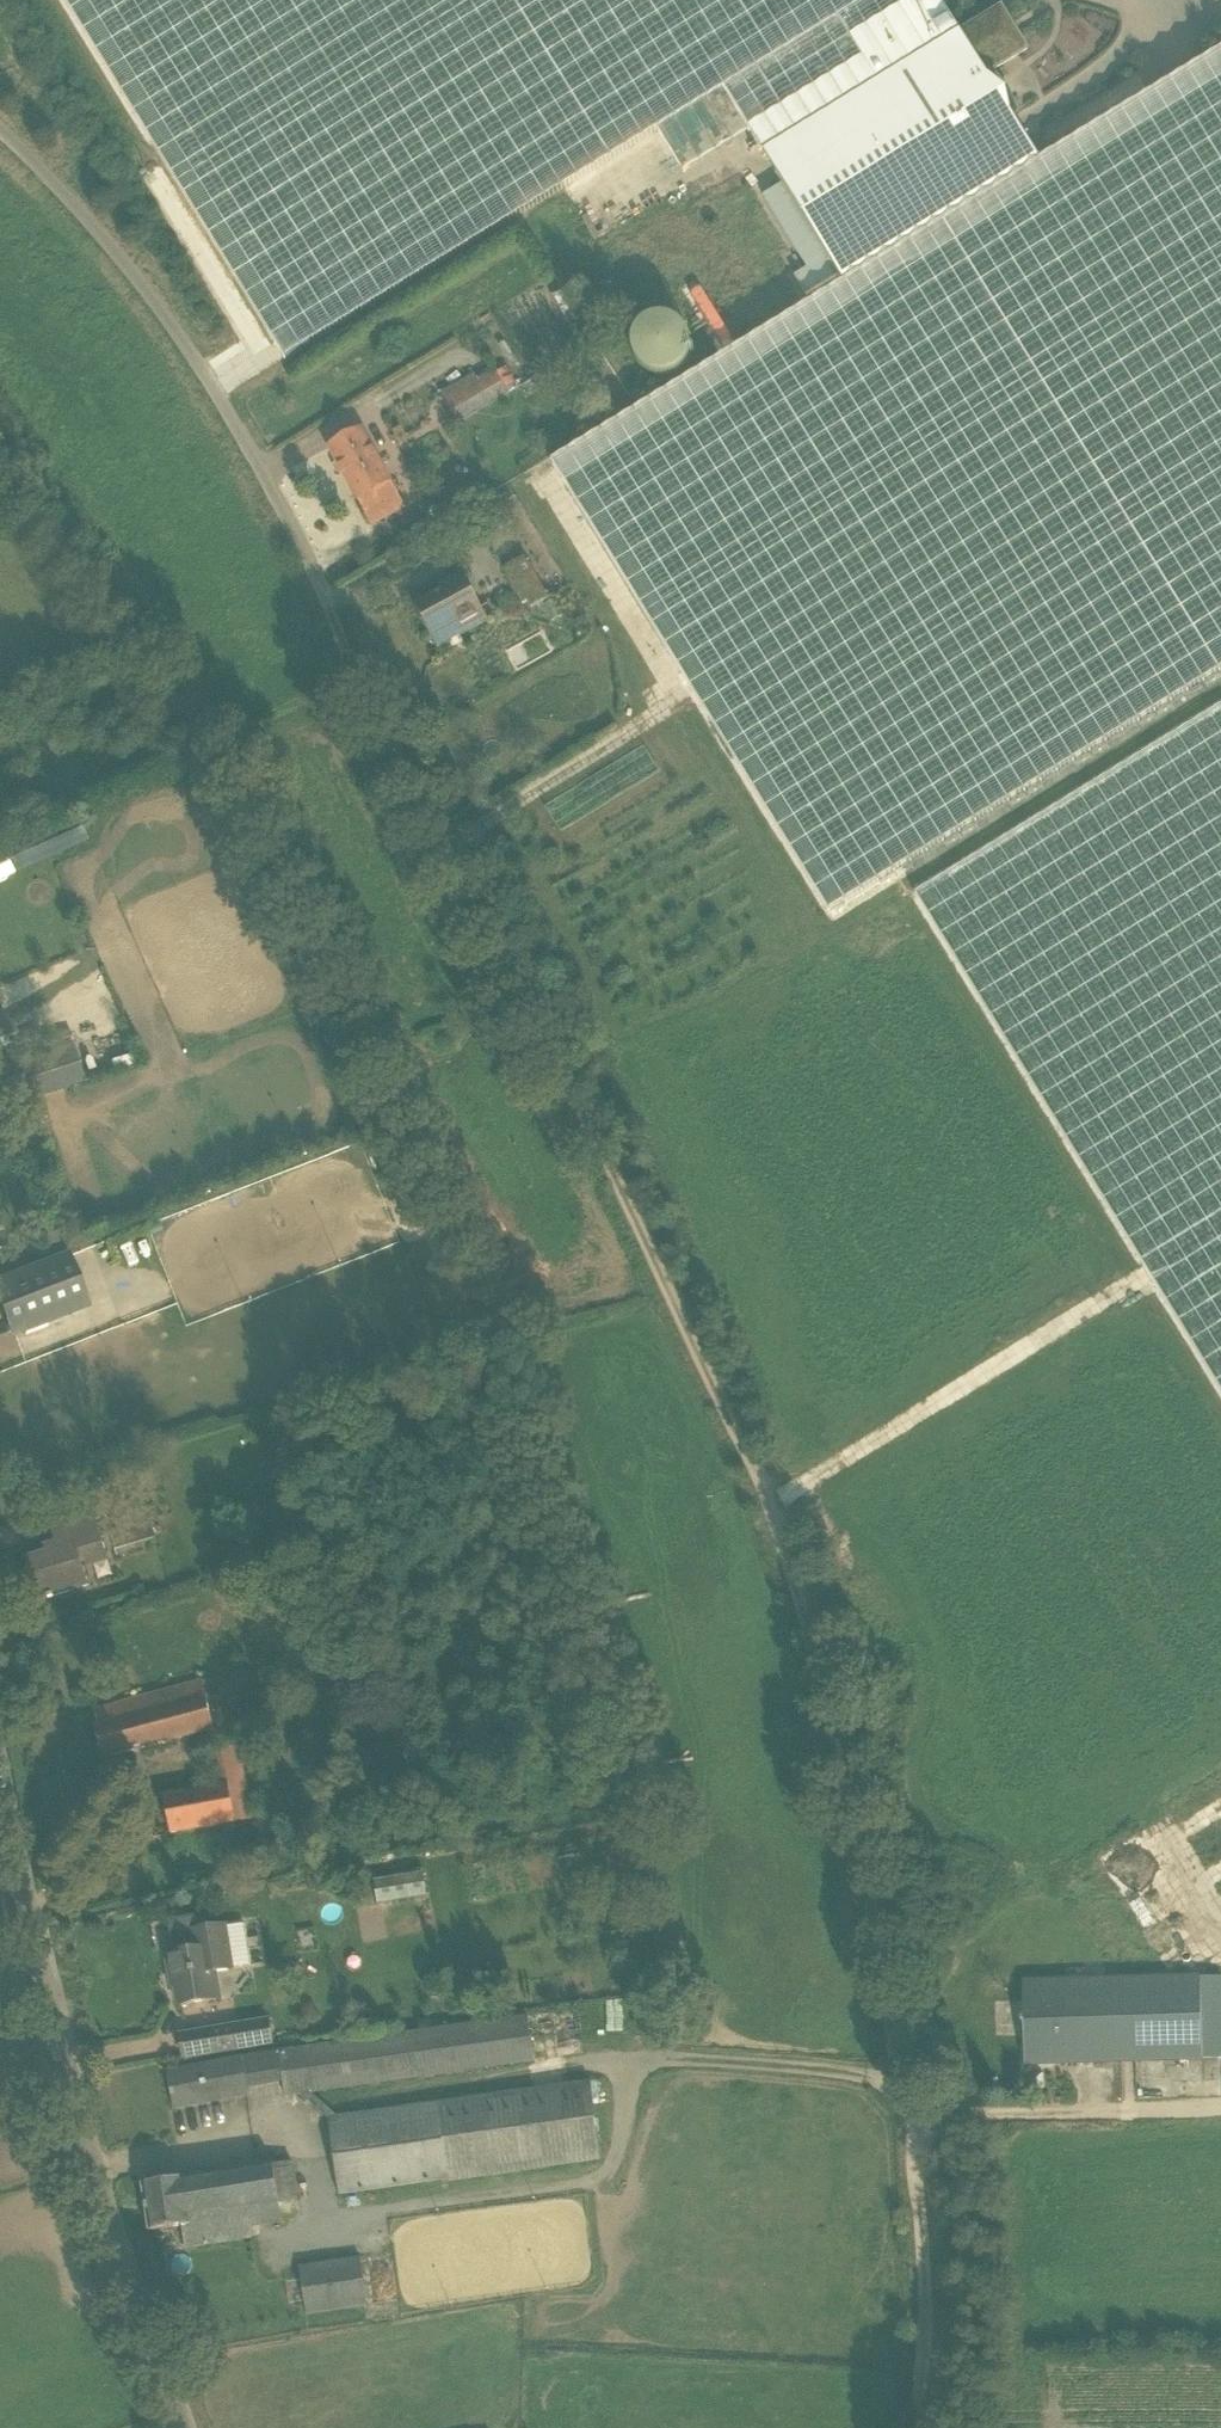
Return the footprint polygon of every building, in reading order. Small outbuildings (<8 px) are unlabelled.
[(1039,160),(984,70),(988,68),(989,70),(1026,47),(1000,5),(959,30),(940,0),(63,0),(285,360),(723,89),(762,152),(842,282),(550,462),(827,912),(1220,668),(1220,48),(1039,160)] [(718,342),(732,334),(700,279),(687,287),(718,342)] [(664,377),(683,329),(637,311),(618,358),(664,377)] [(474,371),(440,391),(458,422),(508,393),(493,367),(477,377),(474,371)] [(542,388),(537,378),(527,383),(532,393),(542,388)] [(372,525),(405,507),(363,428),(329,447),(372,525)] [(483,514),(493,531),(515,518),(505,500),(483,514)] [(522,555),(500,568),(520,602),(525,599),(528,604),(544,595),(522,555)] [(449,581),(451,586),(416,605),(432,635),(455,623),(461,634),(488,619),(463,574),(449,581)] [(915,894),(1220,1392),(1220,705),(915,894)] [(15,875),(8,856),(0,859),(0,880),(15,875)] [(23,1058),(34,1094),(83,1079),(72,1043),(23,1058)] [(151,1235),(163,1230),(159,1221),(147,1226),(151,1235)] [(16,1277),(0,1283),(0,1301),(12,1333),(90,1304),(72,1256),(16,1277)] [(29,1575),(24,1577),(31,1603),(89,1585),(84,1569),(82,1564),(108,1555),(94,1510),(49,1523),(57,1549),(24,1558),(29,1575)] [(111,1530),(117,1555),(158,1544),(150,1519),(111,1530)] [(103,1758),(214,1728),(202,1680),(96,1709),(100,1724),(94,1726),(103,1758)] [(224,1783),(163,1796),(171,1833),(252,1816),(245,1779),(224,1783)] [(460,1852),(458,1842),(435,1846),(438,1857),(460,1852)] [(376,1903),(426,1895),(422,1870),(372,1879),(376,1903)] [(326,1872),(313,1874),(316,1889),(329,1887),(326,1872)] [(342,1893),(351,1900),(359,1889),(351,1882),(342,1893)] [(175,1953),(167,1954),(170,1976),(174,1975),(176,1987),(179,2005),(223,1998),(220,1983),(219,1974),(236,1971),(236,1969),(252,1966),(245,1924),(229,1927),(228,1924),(198,1929),(196,1915),(170,1919),(170,1924),(175,1953)] [(1203,2058),(1220,2058),(1220,1976),(1200,1976),(1024,1981),(1026,2063),(1203,2058)] [(327,2117),(338,2116),(312,2092),(534,2061),(528,2016),(279,2051),(286,2096),(301,2094),(327,2117)] [(184,2058),(208,2054),(274,2042),(270,2019),(180,2034),(184,2058)] [(174,2109),(250,2094),(243,2056),(167,2070),(174,2109)] [(338,2116),(327,2117),(339,2195),(602,2160),(590,2079),(338,2116)] [(273,2164),(271,2164),(184,2178),(184,2177),(143,2184),(146,2205),(148,2205),(149,2210),(147,2210),(150,2231),(156,2230),(156,2232),(162,2232),(162,2229),(183,2226),(186,2248),(252,2237),(248,2209),(279,2204),(273,2164)] [(368,2304),(360,2257),(299,2266),(307,2314),(368,2304)]
